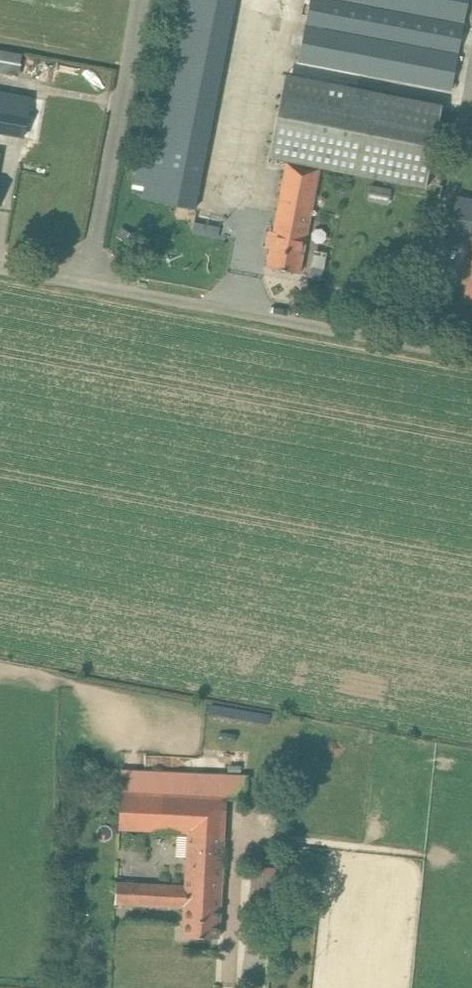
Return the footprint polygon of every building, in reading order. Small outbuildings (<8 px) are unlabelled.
[(151,166),(141,164),(136,188),(147,190),(145,196),(198,206),(237,0),(183,0),(151,166)] [(302,59),(454,88),(471,0),(313,0),(302,59)] [(21,74),(21,64),(18,63),(18,59),(0,57),(0,72),(21,74)] [(443,104),(286,74),(270,158),(288,162),(268,267),(300,273),(320,169),(426,188),(443,104)] [(0,90),(0,132),(24,136),(31,96),(0,90)] [(368,197),(389,202),(391,190),(370,185),(368,197)] [(455,198),(449,237),(471,241),(471,201),(455,198)] [(219,236),(221,225),(196,221),(194,232),(219,236)] [(135,237),(122,228),(116,236),(129,245),(135,237)] [(309,277),(322,279),(326,254),(313,252),(309,277)] [(226,775),(121,770),(118,829),(188,832),(185,886),(117,883),(116,904),(185,907),(183,936),(219,938),(225,799),(247,800),(248,777),(226,775)] [(275,874),(253,872),(250,910),(273,912),(275,874)]
